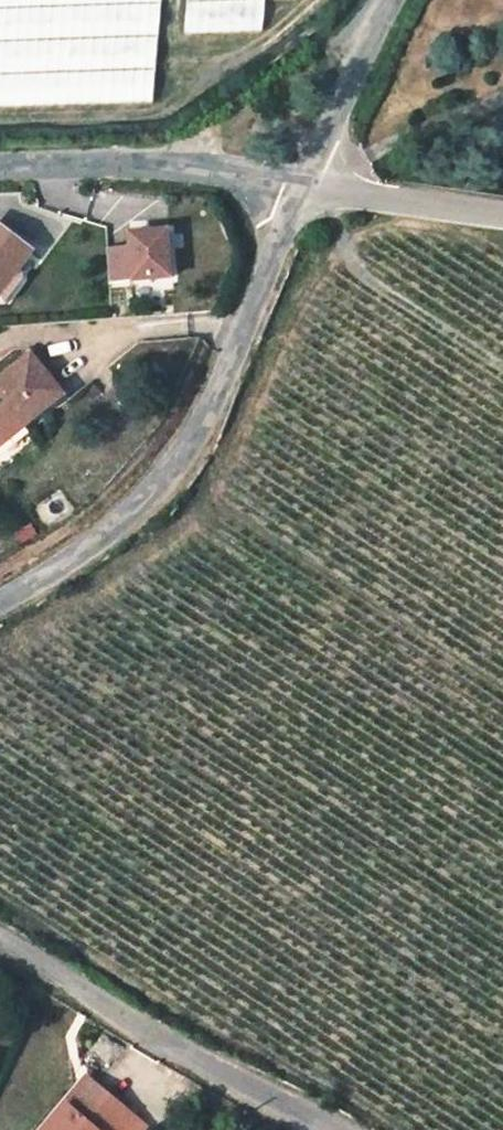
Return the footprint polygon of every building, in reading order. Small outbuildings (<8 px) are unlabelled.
[(104,218),(81,220),(84,253),(146,247),(142,201),(103,205),(104,218)] [(2,331),(0,333),(0,396),(33,370),(2,331)] [(87,1119),(97,1122),(117,1093),(71,1055),(50,1082),(54,1086),(19,1129),(78,1129),(87,1119)]
